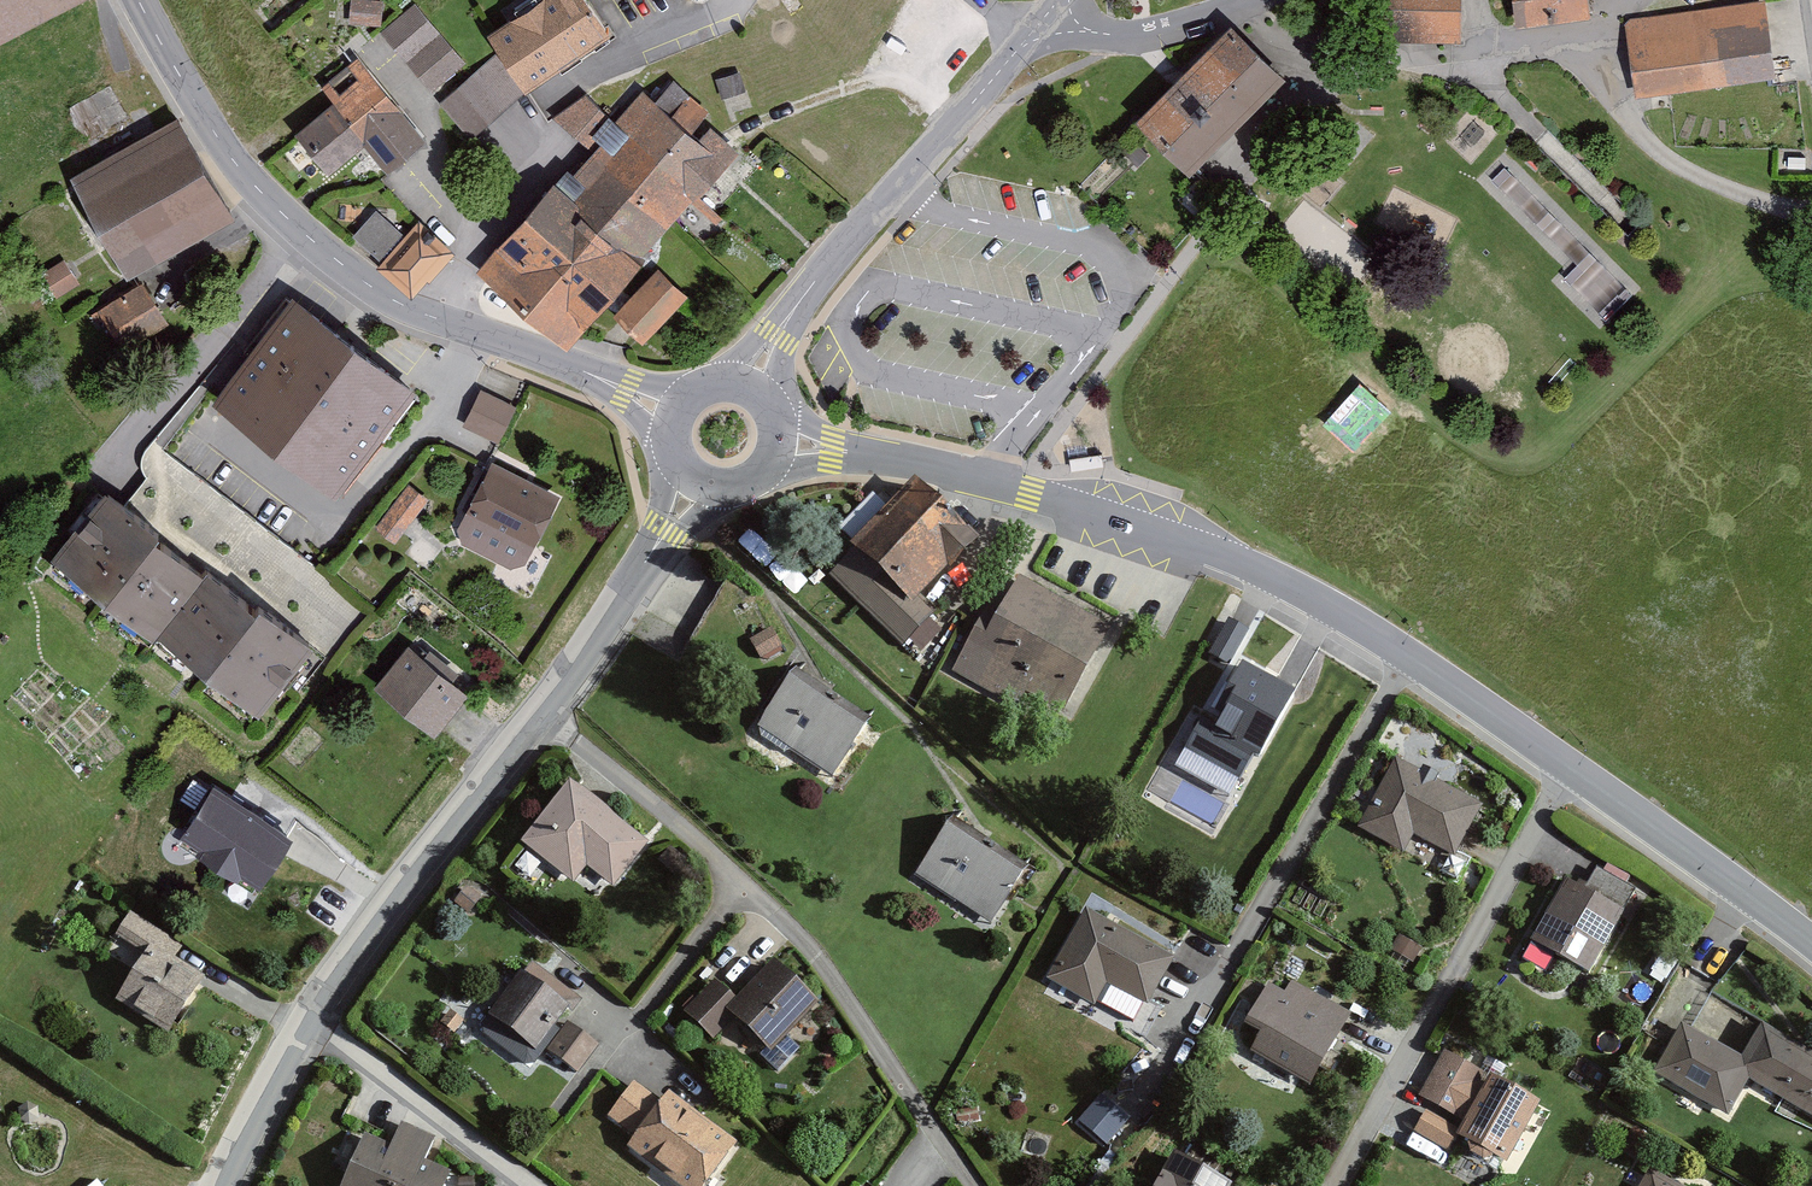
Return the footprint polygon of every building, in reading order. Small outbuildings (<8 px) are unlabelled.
[(386,2),(353,0),(352,24),(384,26),(386,2)] [(496,28),(529,83),(615,33),(595,0),(543,0),(496,28)] [(1393,40),(1464,42),(1465,0),(1394,0),(1393,40)] [(1516,29),(1601,18),(1599,0),(1512,0),(1516,29)] [(1629,21),(1642,94),(1778,70),(1766,0),(1748,0),(1629,21)] [(1236,15),(1137,114),(1189,165),(1288,66),(1236,15)] [(431,19),(396,49),(433,92),(468,63),(431,19)] [(498,54),(443,102),(476,139),(531,91),(498,54)] [(423,135),(372,70),(302,125),(335,166),(368,140),(386,164),(423,135)] [(646,85),(617,117),(704,194),(743,150),(705,116),(711,109),(676,78),(660,97),(646,85)] [(559,178),(480,267),(570,346),(704,194),(617,117),(588,92),(565,118),(600,149),(579,174),(572,168),(561,180),(559,178)] [(175,121),(66,186),(123,282),(232,218),(175,121)] [(378,212),(359,234),(386,258),(381,263),(421,295),(459,250),(424,219),(408,238),(378,212)] [(1595,246),(1559,280),(1598,321),(1634,287),(1595,246)] [(67,260),(45,275),(61,298),(83,283),(67,260)] [(662,268),(617,310),(644,338),(689,296),(662,268)] [(146,278),(101,306),(129,350),(173,322),(146,278)] [(424,386),(297,294),(220,397),(347,490),(424,386)] [(481,392),(464,428),(501,446),(518,410),(481,392)] [(1088,458),(1069,461),(1071,473),(1103,468),(1102,456),(1088,458)] [(557,491),(492,462),(458,538),(523,567),(557,491)] [(936,490),(920,476),(851,545),(856,550),(830,577),(904,648),(937,614),(925,602),(945,581),(963,599),(985,576),(965,557),(985,536),(936,490)] [(411,484),(380,529),(399,542),(430,497),(411,484)] [(317,646),(110,488),(58,556),(264,714),(317,646)] [(1119,626),(1023,576),(1001,619),(990,613),(957,676),(1064,731),(1119,626)] [(1248,627),(1228,616),(1210,651),(1229,662),(1248,627)] [(773,626),(751,638),(762,658),(784,646),(773,626)] [(472,686),(413,643),(380,688),(440,731),(472,686)] [(1294,689),(1240,660),(1235,670),(1227,665),(1183,747),(1239,777),(1252,753),(1258,756),(1294,689)] [(875,722),(800,672),(760,732),(835,782),(875,722)] [(1486,810),(1400,764),(1363,832),(1410,857),(1419,839),(1459,861),(1486,810)] [(655,845),(574,781),(525,843),(577,885),(591,868),(619,890),(655,845)] [(292,843),(211,793),(182,839),(204,853),(199,860),(239,886),(243,880),(261,892),(292,843)] [(1024,873),(947,825),(911,882),(988,930),(1024,873)] [(1645,889),(1605,867),(1591,893),(1570,882),(1535,945),(1596,979),(1645,889)] [(1177,962),(1090,913),(1051,982),(1100,1010),(1115,985),(1152,1007),(1177,962)] [(148,958),(120,1004),(173,1036),(208,979),(180,962),(189,947),(137,915),(121,942),(148,958)] [(773,960),(736,998),(725,1008),(735,1018),(766,1048),(771,1053),(788,1036),(819,1005),(773,960)] [(573,994),(533,964),(526,974),(521,973),(489,1016),(543,1056),(561,1032),(553,1027),(569,1006),(566,1003),(573,994)] [(716,979),(684,1011),(713,1040),(735,1018),(725,1008),(736,998),(716,979)] [(1358,1017),(1297,983),(1289,998),(1272,988),(1248,1030),(1264,1039),(1254,1056),(1317,1091),(1358,1017)] [(543,1056),(489,1016),(482,1024),(483,1034),(524,1065),(532,1064),(543,1056)] [(599,1044),(567,1023),(549,1050),(580,1071),(599,1044)] [(1685,1027),(1656,1075),(1732,1120),(1753,1084),(1811,1118),(1811,1056),(1767,1029),(1747,1063),(1685,1027)] [(766,1048),(759,1055),(777,1072),(801,1048),(788,1036),(771,1053),(766,1048)] [(1495,1081),(1447,1054),(1421,1099),(1470,1126),(1463,1138),(1475,1145),(1475,1151),(1477,1155),(1480,1159),(1484,1161),(1490,1162),(1496,1160),(1499,1159),(1501,1156),(1511,1162),(1545,1105),(1497,1077),(1495,1081)] [(664,1105),(639,1086),(612,1121),(638,1141),(631,1150),(679,1185),(711,1185),(742,1145),(673,1093),(664,1105)] [(1449,1149),(1460,1128),(1424,1109),(1413,1131),(1449,1149)] [(369,1140),(348,1185),(452,1185),(457,1176),(430,1163),(438,1144),(406,1129),(395,1152),(369,1140)] [(1179,1155),(1162,1185),(1236,1185),(1179,1155)] [(1653,1172),(1645,1185),(1677,1185),(1653,1172)]
